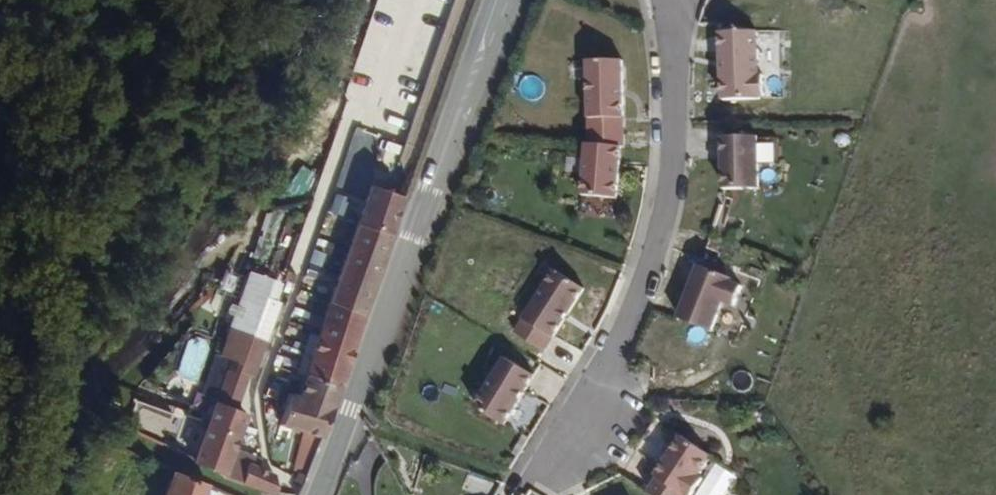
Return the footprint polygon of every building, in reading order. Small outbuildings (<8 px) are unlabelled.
[(757,73),(755,30),(715,31),(717,101),(757,100),(757,96),(762,96),(761,73),(757,73)] [(622,117),(622,66),(583,66),(583,117),(622,117)] [(623,144),(622,117),(583,117),(583,142),(619,144),(623,144)] [(754,186),(752,135),(717,136),(718,187),(754,186)] [(618,165),(619,144),(583,142),(581,142),(578,194),(617,196),(618,165)] [(394,233),(407,197),(372,186),(360,222),(394,233)] [(352,311),(365,315),(394,233),(360,222),(329,303),(352,311)] [(706,331),(718,303),(728,307),(737,288),(725,283),(727,279),(695,265),(673,317),(706,331)] [(231,329),(269,343),(284,302),(278,300),(285,283),(252,271),(231,329)] [(553,335),(580,289),(551,272),(513,336),(542,353),(553,335)] [(339,385),(365,315),(352,311),(329,303),(308,374),(339,385)] [(231,361),(228,368),(251,376),(256,378),(269,343),(231,329),(221,357),(231,361)] [(522,389),(530,373),(500,357),(474,408),(504,424),(522,389)] [(228,368),(217,399),(239,407),(251,376),(228,368)] [(339,385),(308,374),(302,393),(293,390),(283,422),(304,430),(322,436),(329,420),(339,385)] [(250,411),(239,407),(217,399),(210,422),(198,461),(227,478),(273,494),(280,494),(280,493),(278,476),(250,465),(248,472),(233,467),(250,411)] [(322,436),(304,430),(293,471),(308,475),(322,436)] [(711,456),(676,433),(655,465),(649,473),(651,475),(642,489),(651,494),(681,494),(682,494),(684,494),(711,456)] [(214,486),(173,471),(164,494),(211,494),(214,486)]
